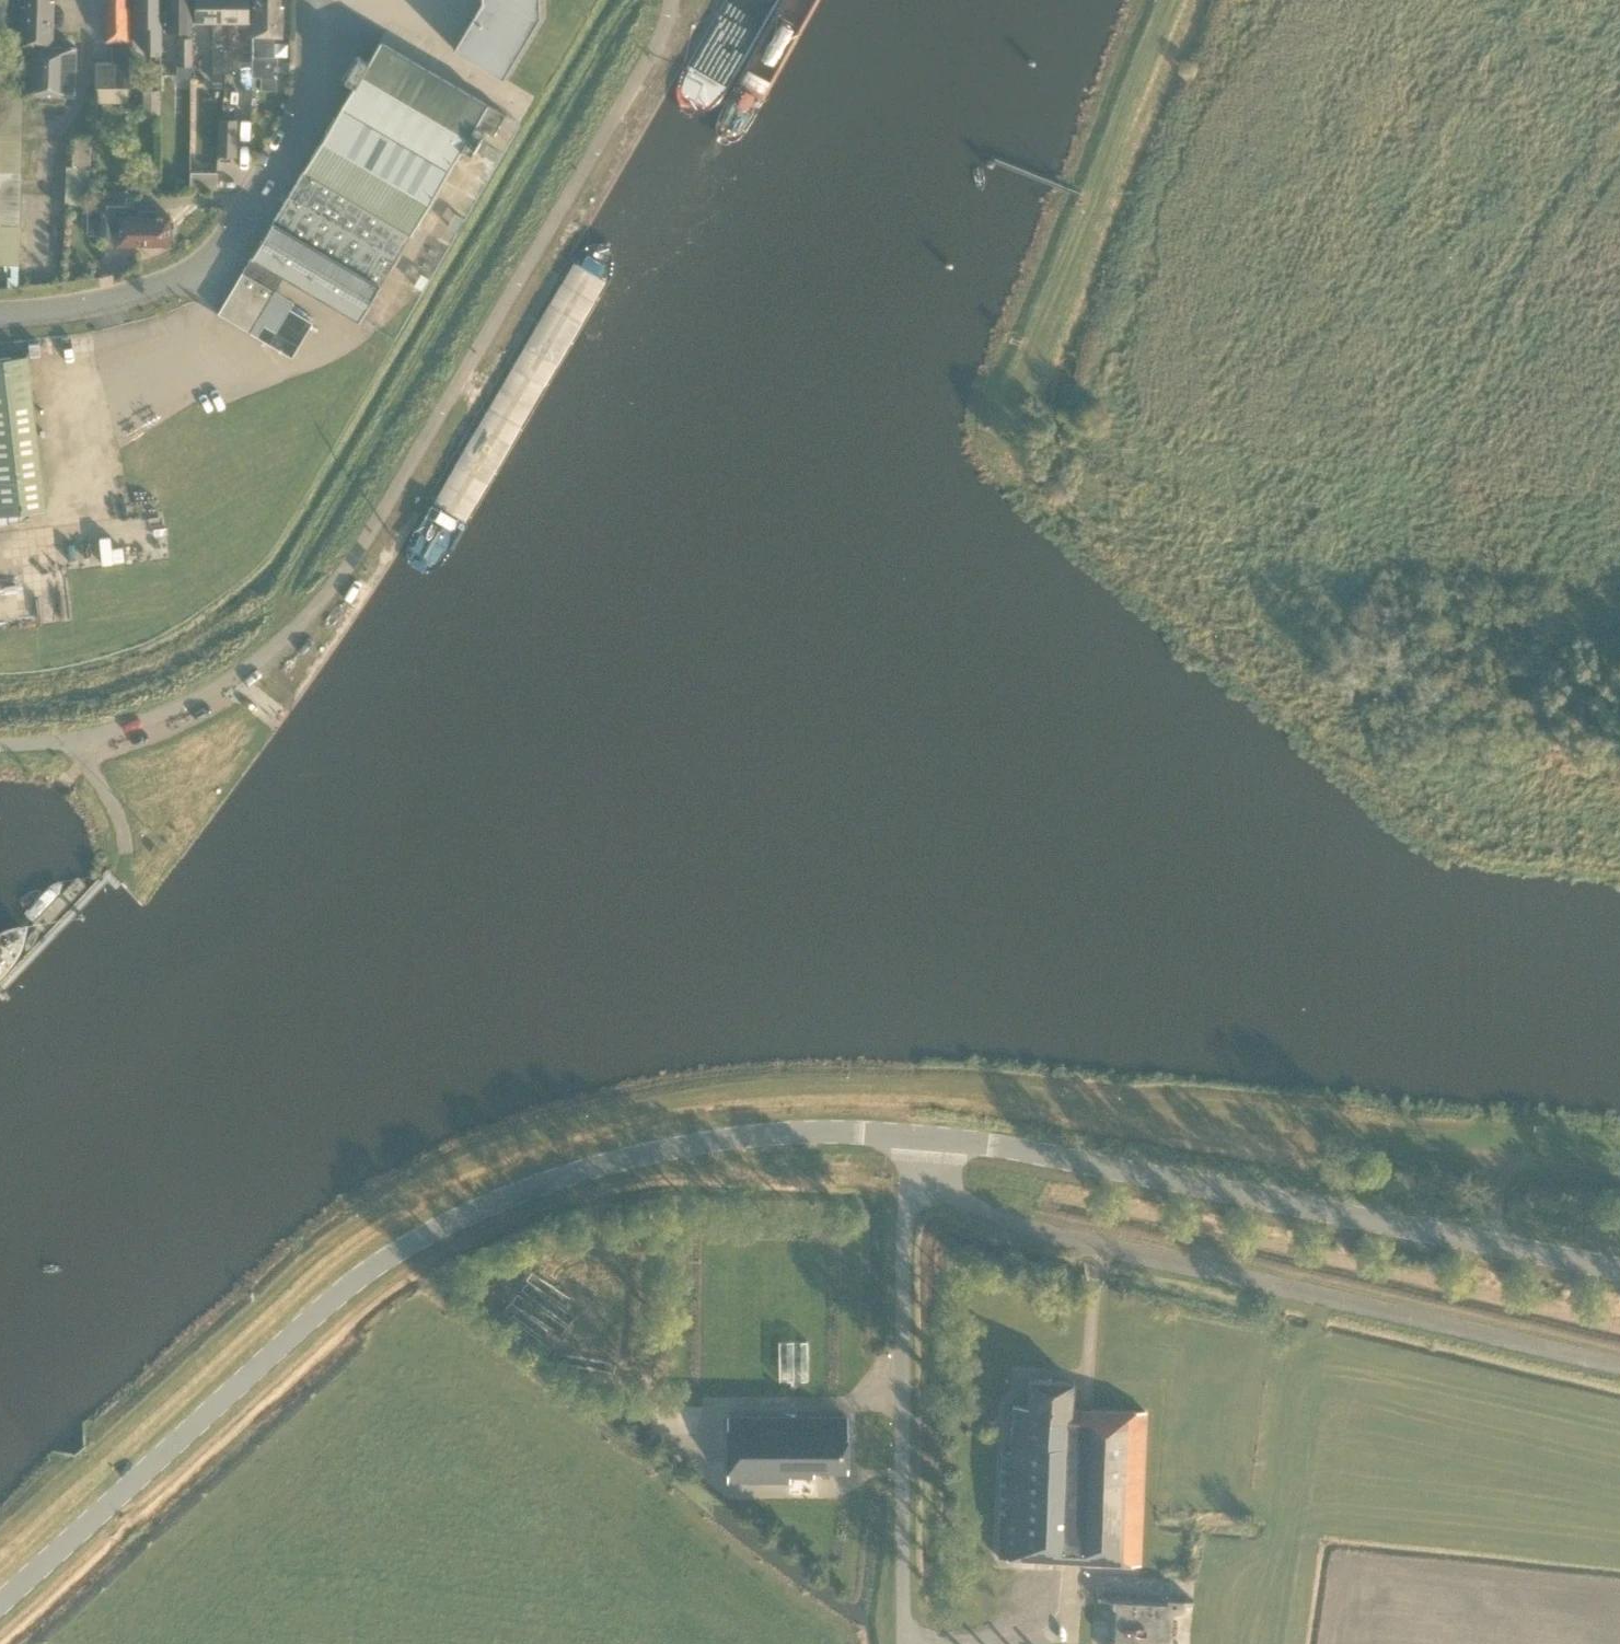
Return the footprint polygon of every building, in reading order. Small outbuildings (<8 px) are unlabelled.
[(21,92),(74,94),(76,46),(52,45),(54,0),(28,0),(28,5),(22,4),(21,45),(23,45),(21,92)] [(107,12),(105,13),(105,38),(113,38),(113,61),(96,61),(96,85),(129,85),(129,6),(127,6),(127,0),(107,0),(107,12)] [(134,23),(146,23),(145,54),(160,54),(161,0),(137,0),(137,5),(134,5),(134,23)] [(168,9),(165,9),(164,28),(182,29),(182,36),(178,36),(178,75),(191,76),(192,0),(168,0),(168,9)] [(214,64),(215,64),(215,72),(223,72),(223,0),(195,0),(195,21),(212,21),(212,28),(214,28),(214,64)] [(233,72),(233,21),(248,21),(249,0),(223,0),(223,72),(233,72)] [(253,35),(282,36),(283,5),(280,5),(281,0),(256,0),(256,4),(254,4),(253,35)] [(454,48),(503,78),(541,15),(540,0),(482,0),(454,48)] [(271,55),(271,36),(253,36),(253,55),(271,55)] [(506,115),(507,114),(381,40),(368,61),(358,55),(345,78),(354,84),(252,256),(283,275),(360,320),(461,147),(472,153),(484,130),(493,136),(506,115)] [(239,67),(252,67),(252,53),(239,53),(239,67)] [(260,89),(276,89),(277,76),(261,76),(260,89)] [(143,116),(159,116),(159,89),(144,89),(143,116)] [(18,264),(23,93),(0,92),(0,263),(18,264)] [(237,118),(219,118),(218,154),(236,154),(237,118)] [(66,202),(90,203),(92,136),(74,135),(73,166),(67,166),(66,202)] [(483,152),(494,159),(499,151),(488,144),(483,152)] [(190,187),(216,188),(217,172),(191,171),(190,187)] [(126,189),(114,189),(114,195),(100,195),(100,207),(88,207),(88,234),(114,234),(115,210),(126,210),(126,189)] [(118,244),(170,245),(170,216),(118,216),(118,244)] [(246,267),(277,286),(283,275),(252,256),(246,267)] [(270,297),(277,286),(246,267),(239,279),(270,297)] [(263,308),(270,297),(239,279),(232,290),(263,308)] [(257,320),(257,319),(263,308),(232,290),(226,301),(257,320)] [(250,331),(257,320),(226,301),(219,312),(250,331)] [(257,336),(292,357),(313,321),(289,308),(275,331),(264,324),(257,336)] [(46,508),(28,354),(0,357),(0,513),(46,508)] [(1070,1407),(1072,1374),(1028,1371),(1026,1404),(1015,1404),(1012,1446),(1003,1446),(996,1557),(1137,1566),(1147,1412),(1070,1407)] [(847,1417),(728,1416),(728,1482),(790,1482),(790,1476),(813,1476),(813,1470),(847,1470),(847,1428),(847,1417)] [(1135,1643),(1171,1643),(1172,1616),(1185,1611),(1185,1605),(1193,1605),(1193,1601),(1109,1596),(1098,1595),(1097,1598),(1107,1599),(1114,1607),(1112,1643),(1135,1643)]
